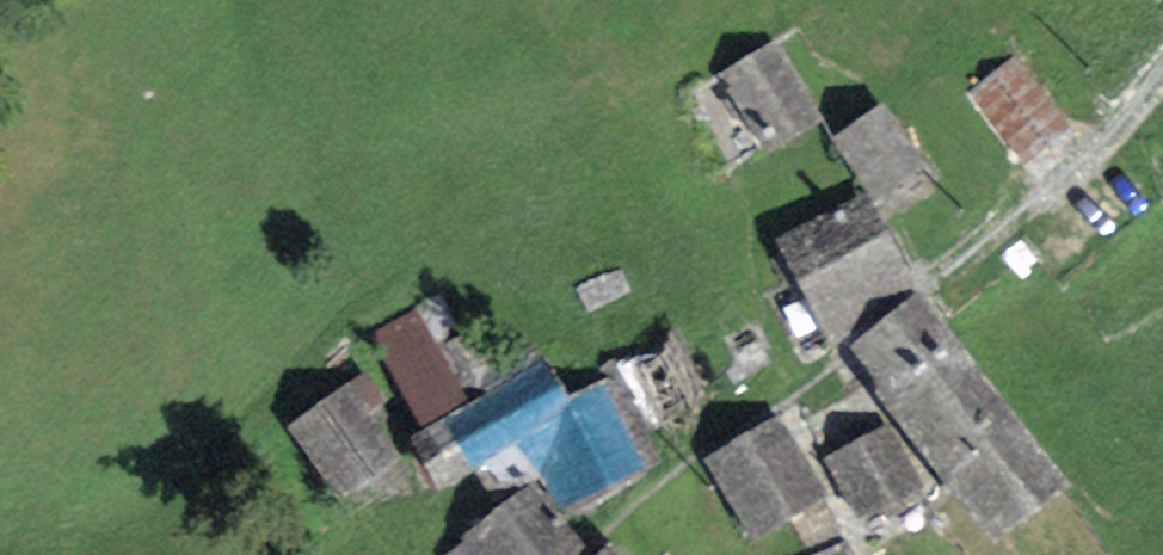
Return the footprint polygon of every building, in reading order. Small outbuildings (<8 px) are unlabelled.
[(817,116),(769,44),(722,75),(769,147),(817,116)] [(1073,127),(1016,58),(972,95),(1029,164),(1073,127)] [(925,163),(882,104),(833,139),(876,200),(925,163)] [(913,274),(865,198),(774,244),(829,343),(913,274)] [(1071,487),(916,291),(850,348),(996,548),(1071,487)] [(468,408),(418,309),(373,331),(424,431),(468,408)] [(714,391),(684,336),(624,368),(653,423),(714,391)] [(569,399),(548,359),(468,408),(424,431),(408,441),(440,496),(479,470),(495,501),(545,475),(569,518),(668,463),(618,373),(569,399)] [(393,456),(341,384),(285,423),(337,496),(393,456)] [(825,494),(780,417),(706,459),(750,536),(825,494)] [(926,489),(888,427),(823,461),(857,525),(926,489)] [(537,484),(444,554),(580,554),(587,549),(537,484)] [(608,545),(598,554),(618,554),(608,545)]
